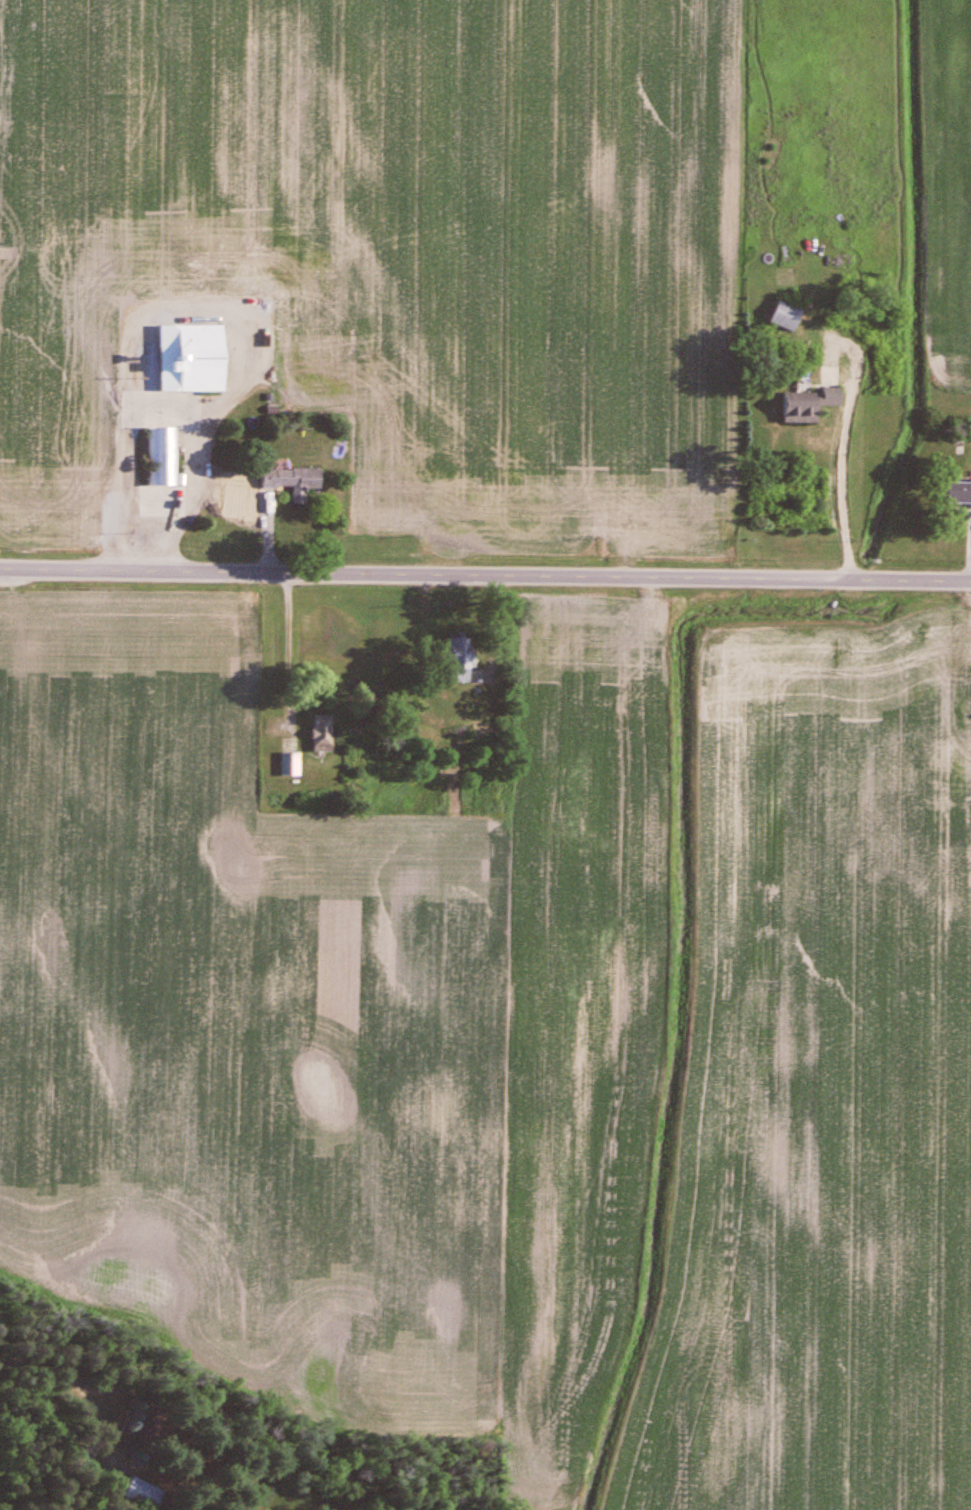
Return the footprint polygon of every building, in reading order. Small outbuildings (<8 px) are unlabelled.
[(787,334),(797,311),(773,300),(763,322),(787,334)] [(154,392),(219,392),(219,325),(154,325),(154,392)] [(808,406),(835,406),(835,391),(775,391),(775,423),(808,423),(808,406)] [(174,428),(148,427),(147,486),(174,486),(174,428)] [(287,505),(301,504),(301,490),(316,489),(315,469),(257,470),(257,488),(287,488),(287,505)] [(970,507),(970,481),(939,481),(939,507),(970,507)] [(467,684),(467,669),(470,669),(469,639),(442,639),(443,684),(467,684)] [(328,716),(308,716),(308,753),(328,753),(328,716)] [(297,777),(297,753),(278,753),(278,777),(297,777)] [(146,1509),(151,1509),(160,1493),(129,1477),(119,1495),(146,1509)]
